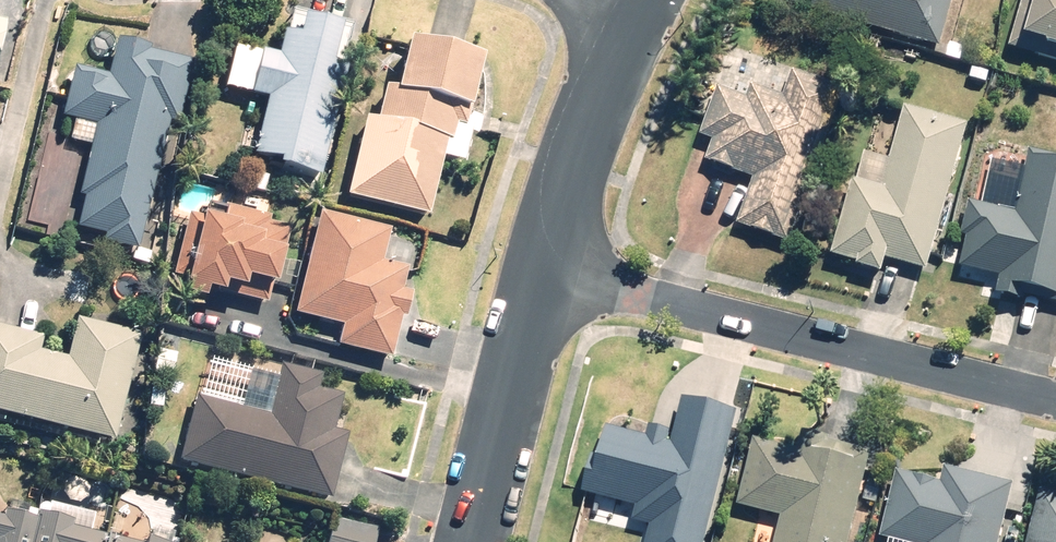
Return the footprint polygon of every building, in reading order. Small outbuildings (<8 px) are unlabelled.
[(944,44),(957,0),(793,0),(944,44)] [(1015,47),(1055,58),(1055,0),(1028,0),(1015,47)] [(349,28),(294,15),(284,59),(239,48),(229,90),(269,100),(256,155),(286,162),(284,169),(326,179),(343,107),(330,104),(349,28)] [(472,125),(489,56),(415,39),(403,89),(390,86),(382,122),(369,119),(351,195),(434,215),(447,159),(467,164),(476,126),(472,125)] [(106,244),(140,252),(174,122),(181,124),(197,63),(121,43),(82,194),(88,196),(80,227),(109,234),(106,244)] [(847,86),(794,68),(785,94),(754,84),(750,95),(724,86),(706,135),(715,138),(708,160),(758,177),(740,227),(792,245),(847,86)] [(930,269),(970,123),(905,105),(881,193),(853,185),(833,259),(884,273),(888,258),(930,269)] [(1032,153),(1019,211),(974,202),(962,256),(1008,266),(1002,291),(1040,299),(1042,293),(1055,296),(1055,159),(1032,153)] [(193,214),(183,248),(194,266),(186,294),(211,302),(213,293),(227,297),(230,286),(250,292),(253,280),(281,288),(298,229),(235,211),(231,225),(193,214)] [(349,230),(319,223),(296,313),(347,326),(342,346),(392,359),(402,318),(411,321),(418,294),(407,291),(411,273),(384,266),(393,229),(352,218),(349,230)] [(0,327),(0,412),(117,443),(145,337),(79,320),(68,359),(41,352),(44,339),(0,327)] [(280,381),(208,362),(182,460),(337,501),(353,438),(334,433),(344,396),(319,390),(322,378),(283,368),(280,381)] [(595,454),(585,493),(596,496),(592,513),(612,519),(617,500),(638,505),(632,527),(648,531),(645,541),(706,541),(742,409),(686,394),(676,431),(653,425),(650,435),(612,425),(603,456),(595,454)] [(871,457),(813,443),(811,453),(754,439),(738,505),(784,516),(778,541),(850,541),(871,457)] [(1013,485),(947,468),(943,483),(903,473),(887,537),(906,541),(999,541),(1013,485)] [(1042,491),(1029,541),(1055,541),(1055,494),(1042,491)] [(0,519),(0,541),(34,541),(39,525),(40,522),(7,513),(5,520),(0,519)] [(384,529),(338,518),(332,541),(381,541),(384,529)] [(108,540),(40,522),(39,525),(34,541),(108,541),(108,540)]
